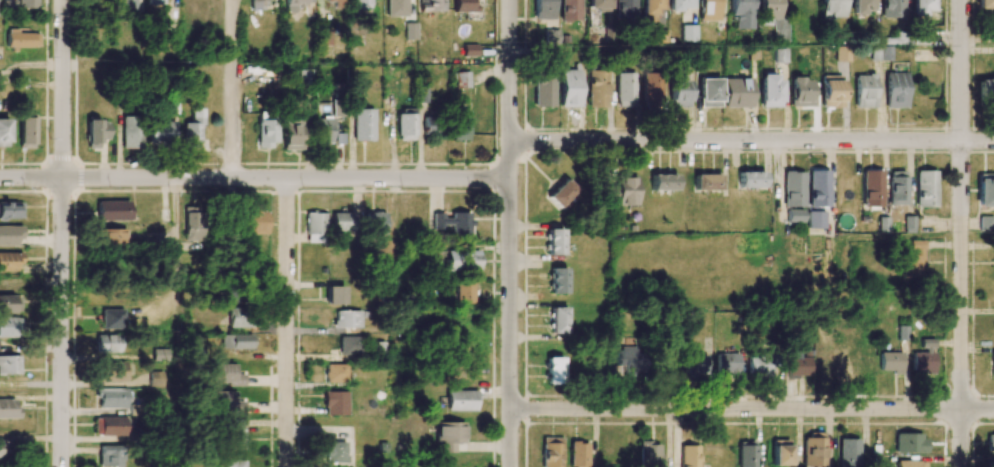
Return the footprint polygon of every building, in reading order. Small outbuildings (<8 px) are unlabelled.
[(16,10),(16,0),(5,0),(2,0),(2,10),(16,10)] [(36,0),(17,0),(17,9),(36,9),(36,0)] [(115,10),(134,10),(134,0),(115,0),(115,10)] [(266,10),(266,0),(251,0),(251,10),(266,10)] [(286,13),(296,12),(296,5),(313,5),(313,0),(286,0),(286,13)] [(352,10),(369,11),(370,0),(352,0),(352,10)] [(407,17),(407,0),(386,0),(387,17),(407,17)] [(419,11),(443,12),(444,0),(419,0),(419,11)] [(476,4),(473,4),(473,0),(453,0),(453,12),(477,12),(476,4)] [(533,19),(553,20),(554,0),(534,0),(533,19)] [(560,21),(581,21),(581,0),(560,0),(560,21)] [(587,12),(609,12),(610,0),(587,0),(587,12)] [(615,21),(636,21),(635,0),(615,0),(615,21)] [(656,22),(656,10),(662,10),(662,0),(641,0),(641,22),(656,22)] [(668,10),(691,10),(690,0),(668,0),(668,10)] [(700,21),(719,21),(719,0),(699,0),(700,21)] [(751,0),(730,0),(731,16),(734,16),(734,29),(752,29),(751,0)] [(779,0),(759,0),(760,20),(774,20),(774,39),(787,39),(787,19),(779,19),(779,0)] [(844,0),(820,0),(821,19),(844,19),(844,0)] [(872,0),(853,0),(853,13),(872,13),(872,0)] [(881,18),(905,17),(904,0),(881,0),(881,18)] [(932,0),(911,0),(911,16),(925,16),(925,12),(932,12),(932,0)] [(977,12),(993,12),(993,0),(977,0),(977,12)] [(415,39),(416,23),(405,23),(404,39),(415,39)] [(682,42),(697,42),(696,25),(681,26),(682,42)] [(15,47),(38,47),(38,34),(17,33),(17,29),(6,29),(6,51),(15,52),(15,47)] [(559,45),(559,30),(543,29),(543,44),(559,45)] [(667,30),(650,30),(649,45),(667,45),(667,30)] [(927,45),(928,30),(894,30),(894,38),(885,38),(885,44),(927,45)] [(476,56),(476,45),(462,45),(462,56),(476,56)] [(870,60),(891,61),(892,47),(871,46),(870,60)] [(786,62),(786,49),(774,49),(774,62),(786,62)] [(313,70),(298,69),(298,86),(313,86),(313,70)] [(580,70),(559,70),(560,108),(580,107),(580,70)] [(607,108),(608,70),(588,70),(587,107),(607,108)] [(469,72),(456,73),(456,88),(469,87),(469,72)] [(534,107),(554,107),(554,73),(533,73),(534,107)] [(635,73),(616,73),(616,107),(635,107),(635,73)] [(642,73),(643,105),(663,105),(662,73),(642,73)] [(907,73),(886,73),(885,108),(906,108),(907,73)] [(759,75),(760,107),(780,107),(779,74),(759,75)] [(855,108),(876,107),(875,74),(854,75),(855,108)] [(842,107),(842,75),(821,76),(822,108),(842,107)] [(689,77),(670,77),(669,107),(689,108),(689,77)] [(699,107),(720,107),(719,77),(699,78),(699,107)] [(723,79),(723,107),(751,107),(751,78),(723,79)] [(814,107),(814,89),(810,89),(810,78),(790,78),(790,107),(814,107)] [(978,79),(977,95),(993,95),(993,80),(978,79)] [(332,100),(332,117),(341,116),(341,99),(332,100)] [(201,109),(190,109),(191,123),(183,123),(184,144),(201,144),(201,109)] [(373,110),(354,109),(354,141),(373,141),(373,110)] [(415,109),(397,109),(398,140),(415,139),(415,109)] [(453,140),(469,140),(468,111),(452,111),(453,140)] [(257,147),(276,147),(276,115),(257,115),(257,147)] [(122,149),(142,148),(141,117),(121,117),(122,149)] [(423,136),(439,136),(440,118),(423,117),(423,136)] [(19,118),(18,148),(33,149),(33,118),(19,118)] [(332,143),(332,118),(316,119),(316,144),(332,143)] [(301,151),(302,120),(282,119),(281,150),(301,151)] [(108,139),(107,121),(86,121),(87,148),(99,148),(99,139),(108,139)] [(173,122),(148,121),(148,143),(173,144),(173,122)] [(882,206),(882,170),(862,171),(863,207),(882,206)] [(808,171),(809,207),(829,207),(829,171),(808,171)] [(906,171),(889,172),(889,205),(906,205),(906,171)] [(936,207),(936,171),(916,171),(916,207),(936,207)] [(764,172),(738,172),(738,188),(763,188),(764,172)] [(804,207),(804,172),(783,172),(783,207),(804,207)] [(676,191),(677,175),(651,174),(650,190),(676,191)] [(694,191),(720,190),(720,174),(694,175),(694,191)] [(993,205),(993,174),(977,174),(977,205),(993,205)] [(636,205),(637,177),(615,177),(615,185),(607,185),(606,205),(636,205)] [(577,190),(566,179),(547,196),(558,208),(577,190)] [(129,201),(97,201),(96,221),(129,221),(129,201)] [(0,202),(0,219),(21,218),(21,202),(0,202)] [(201,240),(201,207),(183,207),(183,240),(201,240)] [(239,210),(239,235),(266,234),(265,209),(239,210)] [(786,222),(803,223),(803,210),(787,209),(786,222)] [(824,229),(824,212),(807,211),(806,228),(824,229)] [(385,212),(366,212),(365,234),(385,235),(385,212)] [(326,213),(306,213),(305,243),(325,243),(326,213)] [(352,231),(352,213),(332,213),(332,231),(352,231)] [(472,213),(451,213),(451,219),(443,218),(443,213),(433,213),(433,228),(451,228),(451,237),(471,237),(472,213)] [(992,230),(992,216),(979,216),(979,230),(992,230)] [(0,226),(0,246),(19,245),(19,226),(0,226)] [(124,229),(96,229),(96,247),(124,246),(124,229)] [(563,229),(546,229),(546,255),(563,255),(563,229)] [(922,241),(908,241),(908,253),(902,253),(902,278),(923,277),(922,241)] [(479,271),(479,251),(445,251),(445,271),(479,271)] [(0,252),(0,271),(19,271),(19,253),(0,252)] [(566,268),(551,268),(550,293),(566,293),(566,268)] [(19,276),(0,276),(0,293),(19,293),(19,276)] [(455,304),(473,303),(473,282),(455,283),(455,304)] [(325,304),(346,304),(346,287),(325,287),(325,304)] [(0,296),(0,313),(19,313),(20,296),(0,296)] [(566,307),(550,308),(551,334),(566,334),(566,307)] [(251,327),(250,308),(228,309),(229,328),(251,327)] [(122,310),(101,309),(101,329),(122,329),(122,310)] [(360,311),(334,311),(334,328),(360,328),(360,311)] [(0,317),(0,336),(21,336),(20,317),(0,317)] [(221,335),(221,349),(252,348),(251,334),(221,335)] [(119,335),(96,335),(96,353),(119,353),(119,335)] [(364,337),(340,336),(339,354),(364,355),(364,337)] [(911,353),(912,372),(935,371),(935,350),(933,350),(933,339),(921,339),(921,352),(911,353)] [(616,367),(623,367),(623,377),(644,377),(644,354),(636,354),(636,347),(617,346),(616,367)] [(167,349),(152,349),(153,361),(168,361),(167,349)] [(810,357),(801,357),(801,352),(788,352),(787,379),(797,379),(798,375),(809,376),(810,357)] [(879,372),(902,372),(902,353),(880,352),(879,372)] [(716,376),(738,376),(738,354),(716,354),(716,376)] [(749,377),(773,376),(772,354),(748,355),(749,377)] [(706,355),(684,356),(685,378),(707,377),(706,355)] [(0,356),(0,374),(19,374),(19,356),(0,356)] [(677,375),(678,358),(659,357),(659,375),(677,375)] [(563,358),(547,358),(547,384),(563,383),(563,358)] [(125,362),(97,362),(97,382),(125,382),(125,362)] [(244,386),(245,374),(233,374),(234,364),(211,364),(211,382),(227,383),(227,386),(244,386)] [(346,383),(346,364),(325,364),(325,383),(346,383)] [(126,388),(97,388),(97,407),(126,408),(126,388)] [(446,411),(476,411),(476,391),(446,390),(446,411)] [(235,391),(210,392),(210,412),(244,412),(244,404),(235,405),(235,391)] [(347,391),(324,392),(324,415),(347,415),(347,391)] [(17,419),(17,399),(0,400),(0,419),(17,419)] [(94,436),(127,436),(126,417),(94,417),(94,436)] [(245,420),(230,420),(229,449),(244,449),(245,420)] [(455,452),(455,443),(464,443),(463,422),(436,423),(436,453),(455,452)] [(924,434),(895,433),(895,453),(924,453),(924,434)] [(803,434),(802,466),(817,466),(824,466),(825,434),(803,434)] [(563,438),(543,437),(542,466),(562,466),(563,438)] [(838,439),(838,466),(858,466),(859,439),(838,439)] [(20,458),(19,440),(0,441),(0,458),(20,458)] [(771,466),(788,466),(789,440),(772,440),(771,466)] [(755,441),(738,442),(738,466),(755,466),(755,441)] [(345,442),(327,442),(327,463),(346,463),(345,442)] [(588,442),(570,442),(570,466),(588,466),(588,442)] [(661,442),(640,443),(640,466),(661,466),(661,442)] [(99,445),(98,466),(111,466),(123,466),(123,446),(99,445)] [(700,446),(681,445),(681,466),(699,466),(700,446)]
